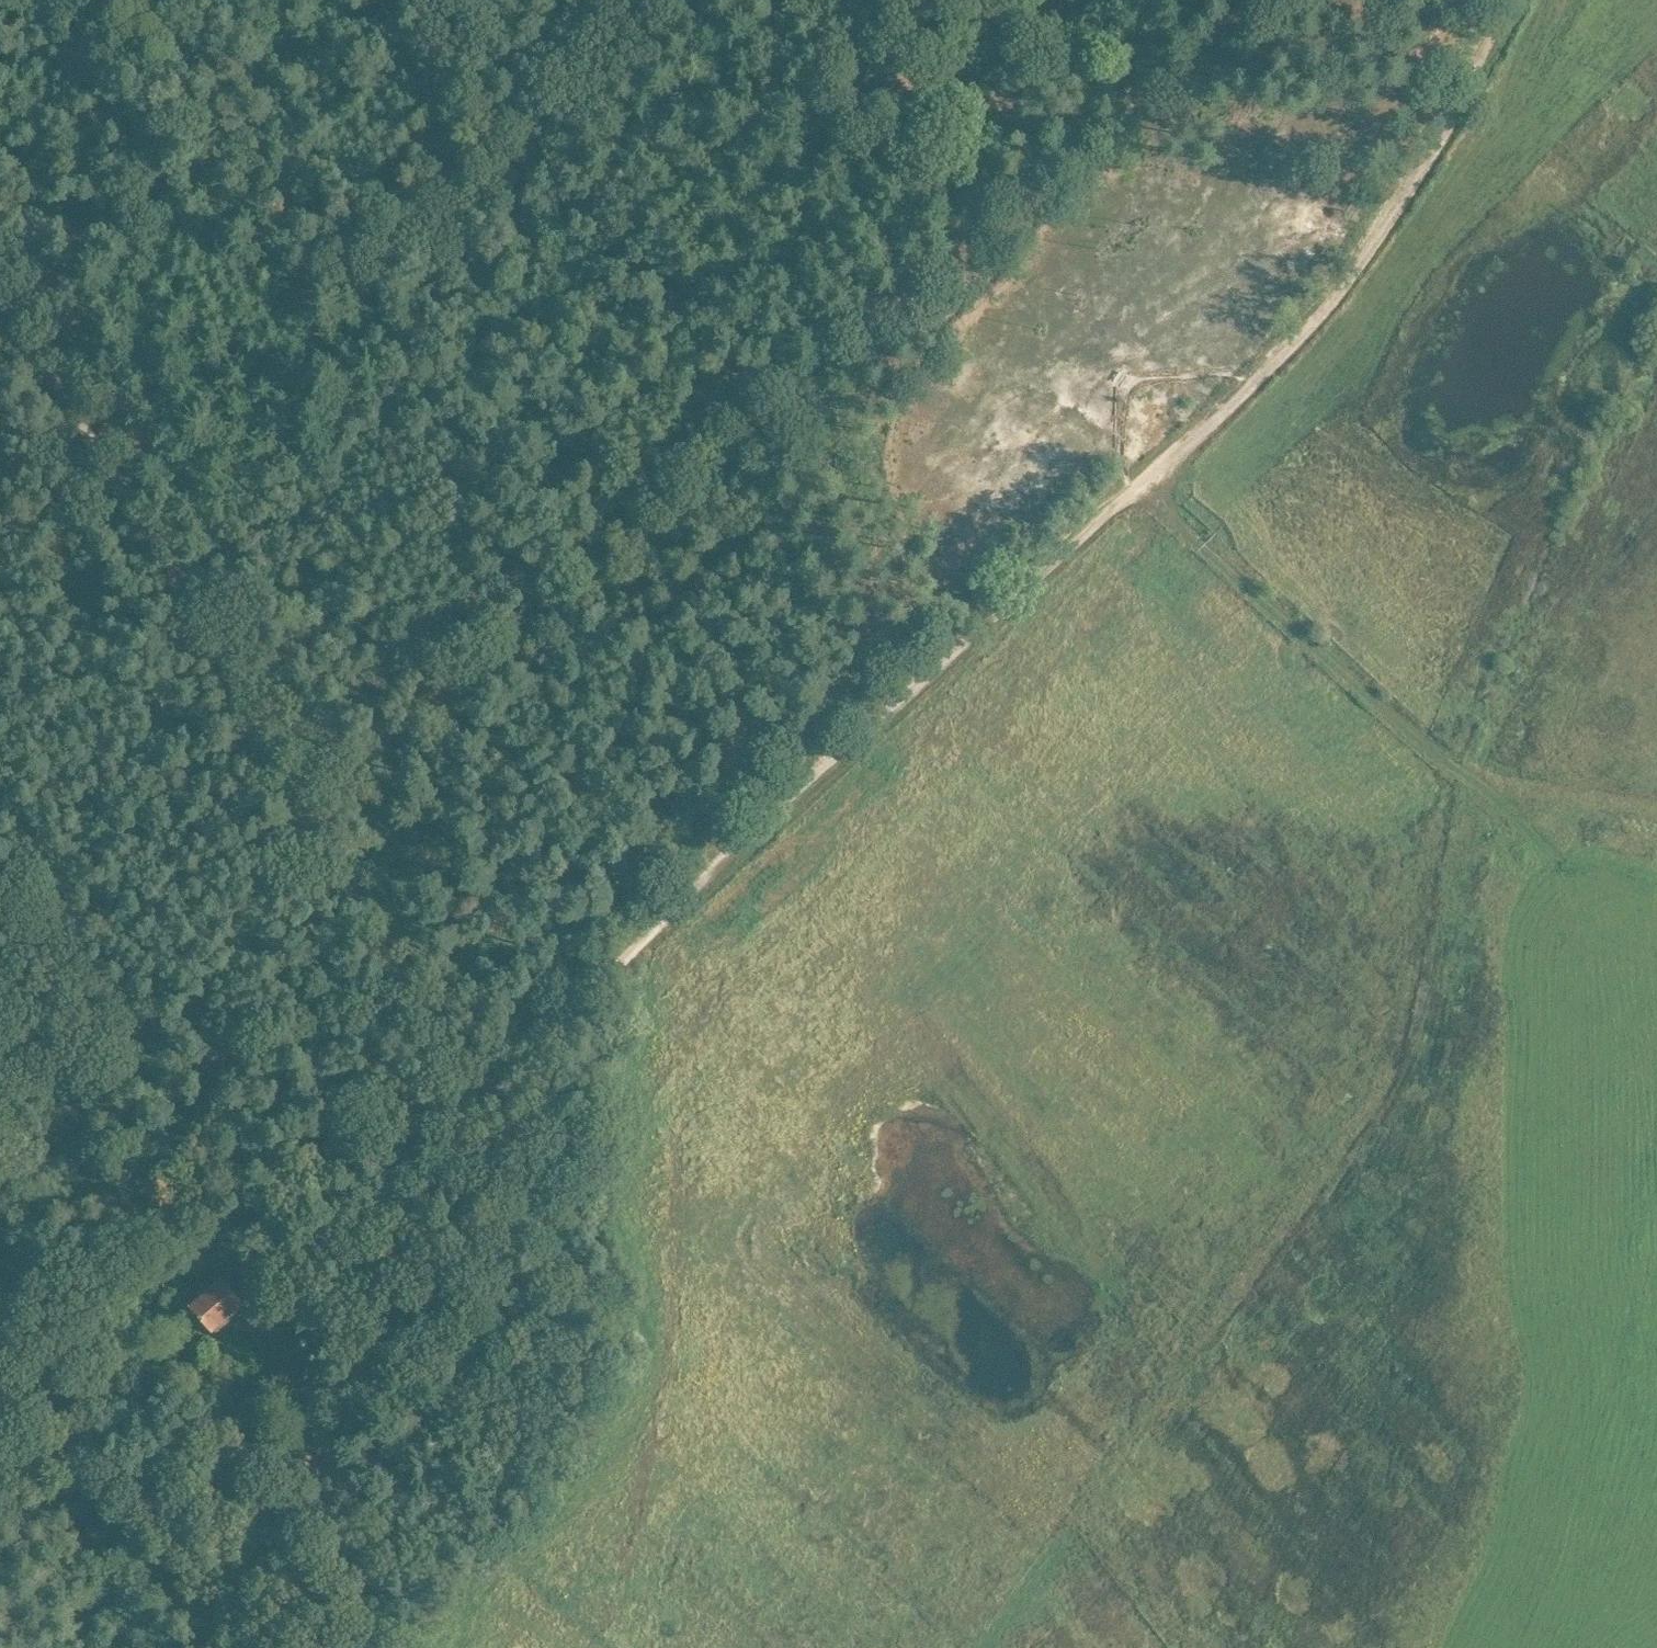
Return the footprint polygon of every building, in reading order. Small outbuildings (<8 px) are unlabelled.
[(189,1307),(211,1334),(229,1319),(246,1304),(223,1278),(207,1293),(189,1307)]
